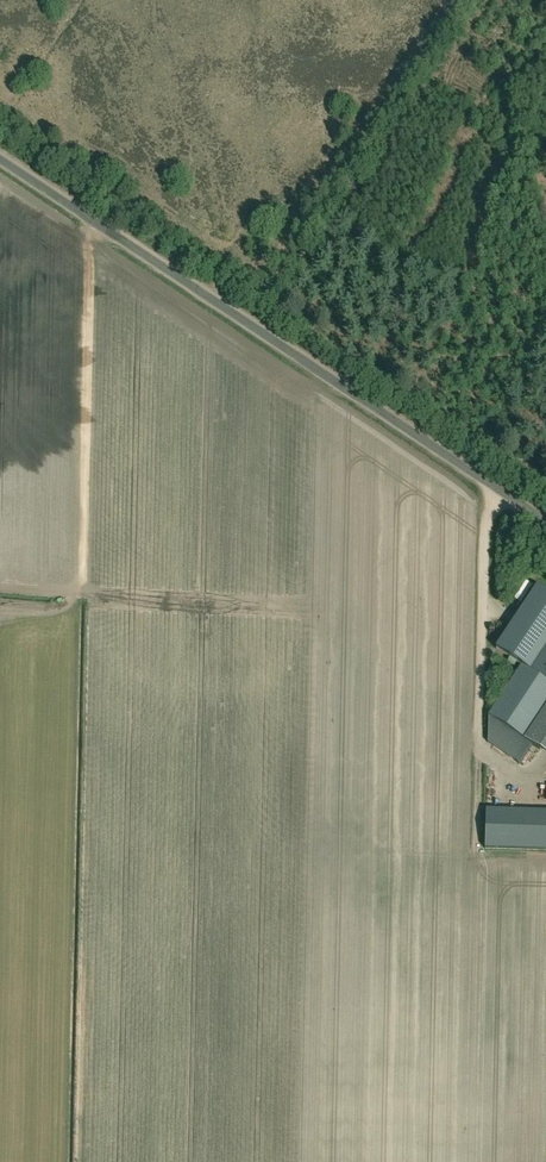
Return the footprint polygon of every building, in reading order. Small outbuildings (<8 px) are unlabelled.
[(541,589),(501,649),(527,667),(545,680),(545,592),(541,589)] [(527,667),(492,720),(545,756),(545,680),(527,667)] [(545,850),(545,811),(485,810),(484,848),(545,850)]
